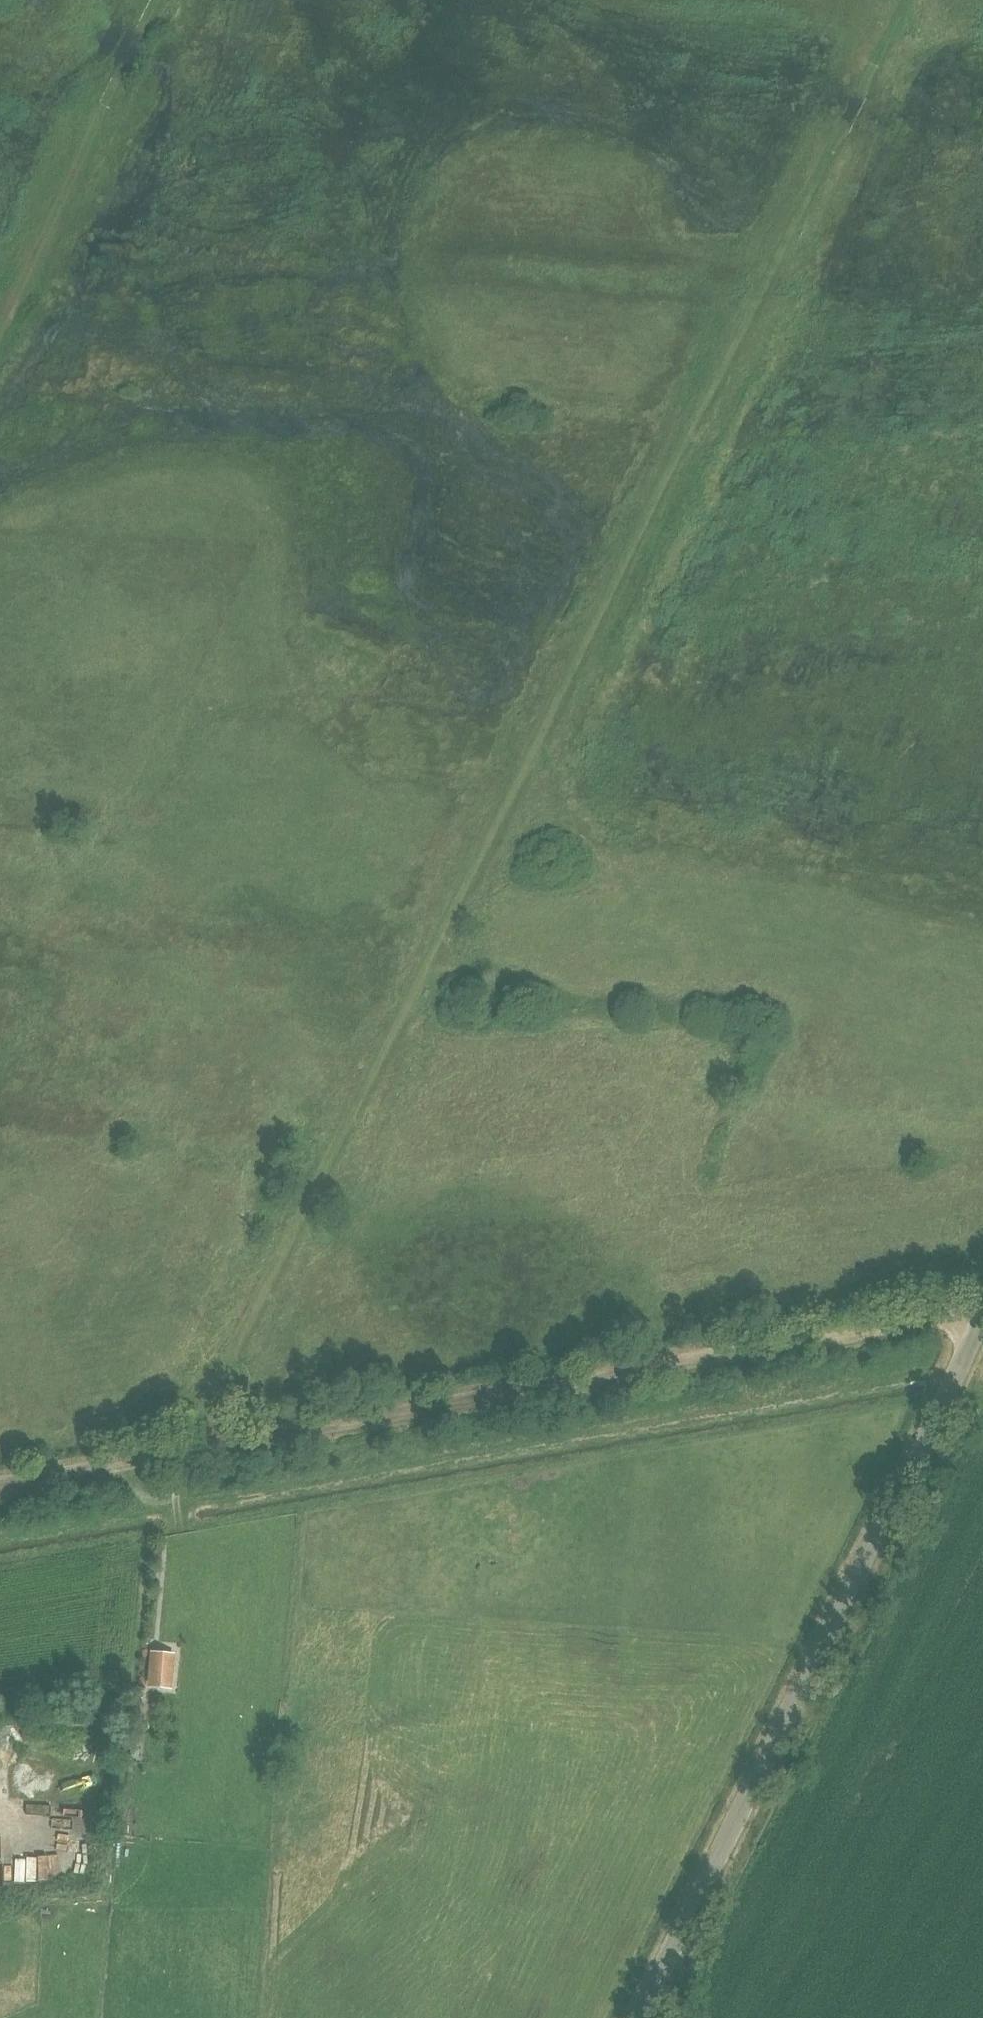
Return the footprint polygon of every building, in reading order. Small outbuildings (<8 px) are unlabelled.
[(171,1656),(153,1654),(151,1684),(168,1686),(171,1656)]
